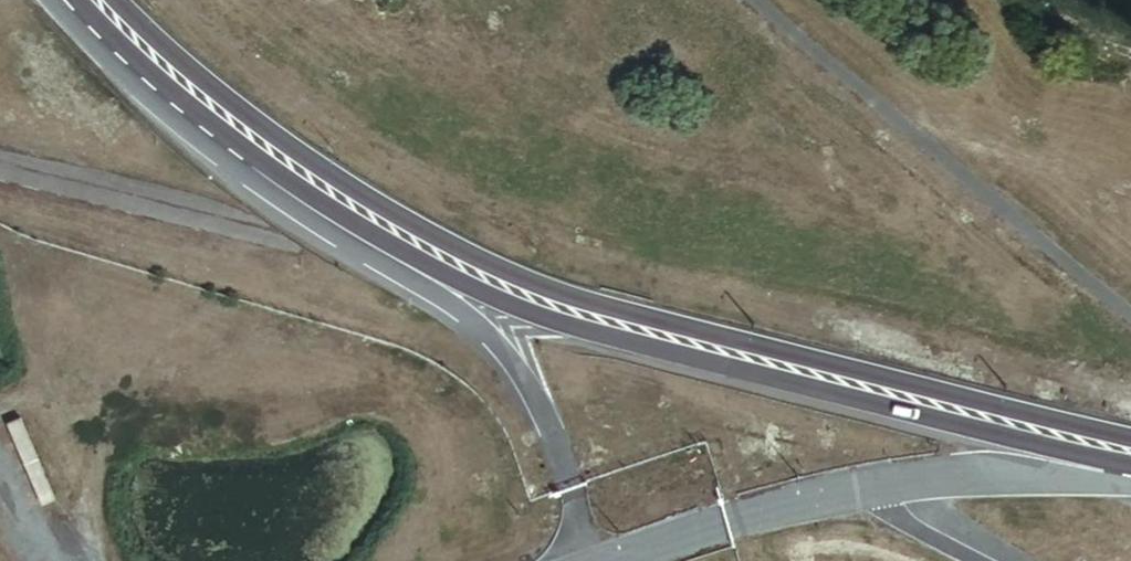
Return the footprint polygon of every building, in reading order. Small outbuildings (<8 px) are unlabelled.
[(55,498),(20,417),(6,423),(41,504),(55,498)]
